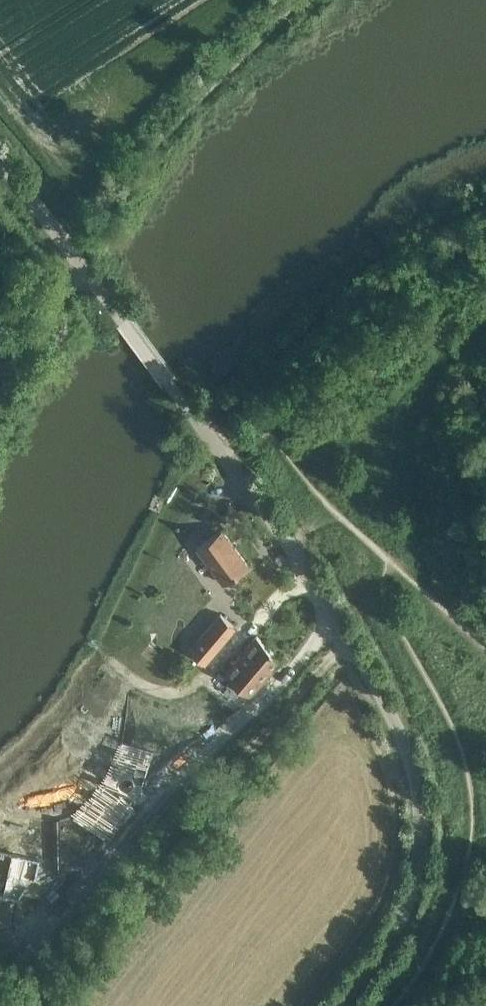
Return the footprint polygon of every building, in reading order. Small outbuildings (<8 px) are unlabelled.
[(221,528),(197,546),(223,582),(248,564),(221,528)] [(234,624),(219,611),(187,647),(202,660),(234,624)] [(281,656),(270,646),(257,635),(224,671),(242,688),(227,705),(244,720),(259,702),(248,693),(281,656)] [(49,790),(39,800),(68,820),(98,776),(102,779),(107,771),(104,769),(125,738),(100,722),(76,751),(49,790)] [(4,876),(9,860),(0,857),(0,877),(4,876)]
